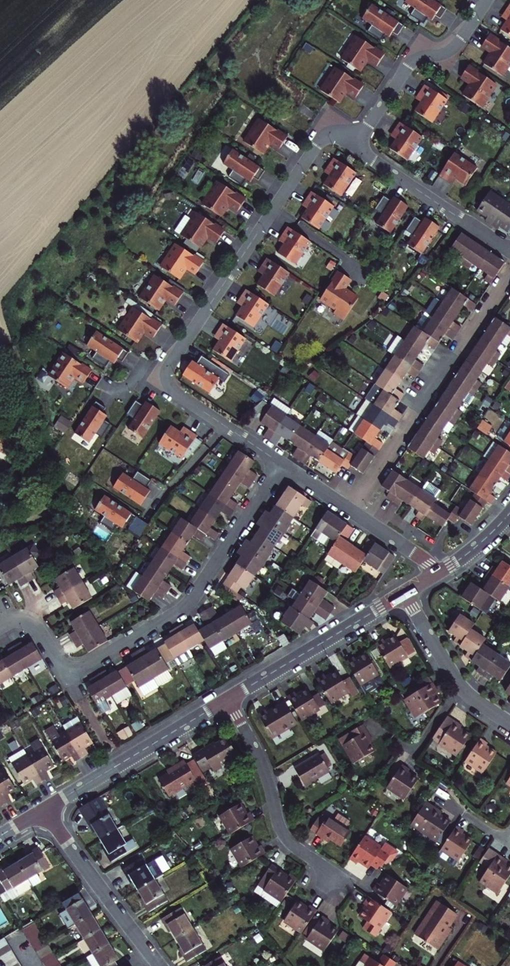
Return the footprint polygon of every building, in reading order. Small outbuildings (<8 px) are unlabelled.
[(406,3),(415,9),(411,15),(424,24),(429,18),(433,21),(436,16),(441,19),(447,10),(433,0),(408,0),(406,3)] [(372,5),(363,19),(372,25),(368,32),(382,41),(386,35),(390,37),(393,33),(398,36),(404,27),(372,5)] [(504,15),(509,18),(507,22),(501,31),(509,37),(509,6),(504,15)] [(501,41),(491,34),(490,36),(500,43),(501,41)] [(509,65),(509,49),(500,43),(490,36),(482,47),(492,53),(484,65),(502,77),(509,65)] [(357,37),(342,60),(360,72),(368,61),(377,67),(385,55),(374,49),(357,37)] [(374,49),(385,55),(386,54),(375,47),(374,49)] [(492,53),(482,47),(481,48),(489,54),(483,64),(484,65),(492,53)] [(368,61),(360,72),(361,73),(368,63),(376,68),(377,67),(368,61)] [(480,72),(470,65),(469,67),(480,74),(480,72)] [(481,108),(497,85),(480,74),(469,67),(461,78),(471,85),(463,96),(481,108)] [(336,68),(321,91),(339,103),(347,92),(356,98),(364,87),(353,80),(336,68)] [(353,80),(364,87),(365,85),(354,78),(353,80)] [(471,85),(461,78),(460,80),(469,85),(462,95),(463,96),(471,85)] [(437,94),(425,86),(418,96),(423,99),(421,103),(415,112),(433,123),(448,101),(447,100),(437,94)] [(347,92),(339,103),(340,104),(347,94),(355,100),(356,98),(347,92)] [(437,94),(447,100),(448,98),(438,92),(437,94)] [(473,109),(463,102),(458,109),(469,116),(473,109)] [(260,120),(244,142),(262,154),(270,143),(280,149),(287,138),(260,120)] [(423,138),(400,123),(393,133),(398,137),(396,140),(390,149),(408,161),(423,138)] [(456,136),(450,144),(455,148),(461,139),(456,136)] [(235,148),(225,162),(235,168),(230,175),(244,183),(248,177),(252,180),(255,175),(260,178),(266,169),(235,148)] [(454,154),(439,177),(450,184),(453,178),(456,181),(465,187),(477,169),(454,154)] [(323,185),(341,197),(357,174),(333,158),(327,169),(332,172),(330,176),(323,185)] [(432,171),(427,180),(432,183),(437,175),(432,171)] [(218,182),(203,205),(221,217),(228,205),(238,212),(246,200),(218,182)] [(314,194),(331,205),(334,200),(318,188),(314,194)] [(301,218),(319,230),(334,207),(331,205),(314,194),(311,192),(304,202),(309,205),(307,209),(301,218)] [(488,218),(485,222),(491,226),(506,203),(490,192),(477,210),(488,218)] [(391,202),(384,196),(375,210),(382,215),(391,202)] [(409,207),(394,198),(391,202),(382,215),(376,225),(391,234),(391,233),(395,228),(409,207)] [(506,203),(491,226),(498,230),(501,226),(509,231),(509,230),(509,206),(506,203)] [(197,213),(182,236),(200,248),(207,236),(217,243),(225,232),(197,213)] [(414,236),(423,223),(415,217),(406,231),(414,236)] [(440,228),(425,218),(423,223),(414,236),(407,245),(422,255),(423,254),(426,249),(440,228)] [(277,253),(295,265),(311,242),(287,227),(280,237),(286,241),(283,244),(277,253)] [(455,260),(461,265),(476,243),(461,234),(450,250),(459,255),(455,260)] [(471,264),(479,270),(490,254),(476,243),(461,265),(468,269),(471,264)] [(176,244),(161,267),(179,279),(186,268),(196,274),(204,263),(176,244)] [(505,263),(490,254),(479,270),(488,275),(484,280),(490,284),(505,263)] [(256,285),(274,297),(289,274),(266,258),(260,269),(265,272),(263,275),(256,285)] [(332,282),(339,272),(337,271),(331,281),(332,282)] [(350,280),(339,272),(332,282),(320,300),(336,310),(333,314),(343,321),(358,299),(344,290),(350,280)] [(155,275),(140,298),(158,310),(166,299),(175,305),(183,294),(186,290),(176,283),(170,280),(168,284),(155,275)] [(352,281),(350,280),(344,290),(358,299),(359,298),(346,289),(352,281)] [(235,316),(253,328),(269,305),(246,289),(239,300),(244,303),(242,307),(235,316)] [(462,295),(452,289),(442,303),(458,314),(463,306),(472,312),(476,305),(462,295)] [(379,295),(373,291),(369,297),(375,301),(379,295)] [(307,295),(302,302),(307,305),(312,298),(307,295)] [(425,313),(433,318),(457,334),(461,328),(452,322),(458,314),(442,303),(435,298),(425,313)] [(134,308),(118,331),(136,343),(144,331),(154,338),(161,326),(134,308)] [(433,318),(425,313),(415,327),(423,332),(439,343),(444,335),(452,341),(457,334),(433,318)] [(485,332),(501,343),(506,346),(509,340),(509,328),(495,318),(485,332)] [(212,350),(230,362),(246,339),(223,324),(216,334),(221,338),(219,341),(212,350)] [(414,327),(404,341),(420,352),(426,344),(434,350),(439,343),(423,332),(415,327),(414,327)] [(97,332),(88,346),(97,352),(93,359),(107,367),(111,361),(115,364),(118,359),(123,362),(129,353),(97,332)] [(484,335),(475,347),(496,361),(500,355),(495,351),(501,343),(485,332),(484,335)] [(419,372),(423,366),(415,361),(420,352),(404,341),(398,337),(388,352),(394,356),(419,372)] [(277,342),(272,349),(277,353),(282,346),(277,342)] [(496,361),(475,347),(465,361),(482,372),(487,364),(492,367),(496,361)] [(76,349),(73,353),(79,357),(82,353),(76,349)] [(64,353),(49,376),(66,388),(74,376),(84,383),(91,371),(64,353)] [(229,375),(201,356),(196,363),(219,379),(224,382),(229,375)] [(385,370),(401,381),(406,373),(415,379),(419,372),(394,356),(385,370)] [(196,363),(192,361),(182,375),(209,393),(219,379),(196,363)] [(476,381),(482,372),(465,361),(460,369),(456,376),(476,390),(481,384),(476,381)] [(401,381),(385,370),(375,385),(383,391),(399,401),(404,395),(395,390),(401,381)] [(313,371),(308,377),(313,382),(318,376),(313,371)] [(456,376),(446,390),(462,401),(467,393),(472,396),(476,390),(456,376)] [(399,401),(383,391),(375,385),(365,400),(366,400),(373,405),(398,422),(402,415),(394,410),(399,401)] [(462,401),(446,390),(436,405),(457,419),(461,413),(456,410),(462,401)] [(146,402),(138,396),(129,410),(137,415),(146,402)] [(163,407),(149,397),(146,402),(137,415),(131,424),(145,434),(146,433),(149,428),(163,407)] [(263,437),(270,441),(286,416),(291,409),(274,398),(270,405),(263,401),(259,405),(248,413),(261,422),(260,424),(268,429),(263,437)] [(373,405),(366,400),(356,415),(357,415),(364,420),(379,430),(385,422),(393,428),(398,422),(373,405)] [(106,408),(96,401),(74,433),(89,443),(95,433),(101,438),(110,424),(104,420),(107,416),(102,413),(106,408)] [(433,410),(426,420),(443,430),(448,422),(453,425),(457,419),(436,405),(433,410)] [(364,420),(357,415),(347,430),(353,434),(354,434),(366,442),(378,451),(382,444),(374,439),(379,430),(364,420)] [(54,428),(64,434),(72,423),(62,416),(54,428)] [(289,443),(301,426),(286,416),(270,441),(276,445),(281,437),(289,443)] [(443,430),(426,420),(416,434),(438,448),(442,442),(437,439),(443,430)] [(491,427),(481,421),(476,429),(485,435),(491,427)] [(181,458),(197,436),(186,429),(183,434),(179,432),(171,426),(159,443),(181,458)] [(299,461),(315,436),(301,426),(289,443),(298,448),(292,456),(299,461)] [(315,436),(299,461),(305,465),(310,457),(318,462),(327,450),(330,446),(331,443),(333,440),(319,431),(315,436)] [(416,434),(407,449),(421,458),(423,459),(423,460),(429,451),(433,454),(438,448),(416,434)] [(366,442),(356,457),(350,466),(363,474),(378,451),(366,442)] [(509,462),(509,454),(493,442),(483,457),(488,460),(509,475),(509,474),(509,466),(508,465),(509,462)] [(342,450),(331,443),(330,446),(327,450),(318,462),(335,474),(341,465),(347,470),(350,466),(356,457),(349,453),(343,449),(342,450)] [(238,452),(229,466),(253,482),(257,476),(249,471),(255,463),(238,452)] [(423,460),(423,459),(420,464),(426,468),(429,464),(423,460)] [(509,475),(488,460),(478,475),(494,486),(500,477),(506,481),(509,475)] [(253,482),(229,466),(219,481),(235,492),(241,483),(249,489),(253,482)] [(406,480),(392,471),(381,487),(389,492),(386,497),(392,502),(404,484),(406,480)] [(146,489),(151,481),(138,472),(133,479),(146,489)] [(141,506),(151,491),(146,489),(133,479),(123,473),(114,488),(115,489),(120,492),(141,506)] [(468,490),(474,493),(486,502),(490,504),(494,498),(489,494),(494,486),(478,475),(468,490)] [(414,501),(421,490),(406,480),(404,484),(392,502),(398,506),(402,501),(410,506),(414,501)] [(219,481),(209,495),(233,511),(238,505),(230,500),(235,492),(219,481)] [(414,501),(410,506),(418,512),(415,517),(421,521),(425,516),(428,511),(433,503),(435,500),(440,493),(426,483),(421,490),(414,501)] [(306,495),(296,488),(294,491),(289,487),(275,507),(293,519),(302,506),(307,509),(312,503),(304,498),(306,495)] [(474,493),(462,511),(458,517),(471,525),(486,502),(474,493)] [(209,495),(199,509),(216,521),(221,513),(229,518),(233,511),(209,495)] [(105,496),(96,510),(105,516),(101,523),(114,532),(119,526),(123,528),(126,523),(131,527),(137,517),(105,496)] [(428,511),(425,516),(442,527),(447,519),(454,523),(458,517),(462,511),(455,507),(450,515),(433,503),(428,511)] [(293,519),(275,507),(270,515),(266,512),(261,519),(285,535),(291,525),(290,524),(293,519)] [(199,509),(189,524),(206,535),(214,541),(218,534),(210,529),(216,521),(199,509)] [(320,538),(324,531),(330,536),(326,542),(333,547),(349,523),(328,510),(320,522),(313,533),(320,538)] [(189,524),(181,519),(171,533),(188,544),(193,536),(202,541),(206,535),(189,524)] [(261,519),(256,526),(261,529),(256,536),(274,548),(277,543),(278,544),(285,535),(261,519)] [(349,523),(333,547),(329,553),(343,563),(355,545),(346,540),(355,527),(349,523)] [(330,536),(324,531),(320,538),(326,542),(330,536)] [(188,544),(171,533),(162,548),(186,564),(191,558),(182,552),(188,544)] [(246,541),(242,547),(266,563),(272,554),(270,553),(274,548),(256,536),(251,544),(246,541)] [(356,572),(364,560),(377,542),(371,538),(362,550),(355,545),(343,563),(356,572)] [(384,573),(388,568),(396,555),(377,542),(364,560),(378,569),(384,573)] [(27,548),(12,557),(27,583),(34,579),(30,572),(38,567),(32,557),(38,553),(33,544),(27,548)] [(266,563),(242,547),(239,551),(237,554),(242,557),(237,565),(254,577),(257,572),(259,573),(266,563)] [(162,548),(152,562),(168,573),(174,565),(182,571),(186,564),(162,548)] [(329,553),(325,559),(339,568),(343,563),(329,553)] [(12,557),(0,564),(0,577),(5,586),(8,584),(8,585),(17,580),(21,587),(27,583),(12,557)] [(509,587),(509,585),(509,567),(502,561),(497,569),(492,566),(487,573),(509,587)] [(168,573),(152,562),(142,577),(167,593),(171,587),(162,582),(168,573)] [(237,565),(224,585),(237,594),(241,587),(245,590),(254,577),(237,565)] [(57,599),(82,583),(73,569),(54,580),(59,588),(53,592),(57,599)] [(499,602),(509,587),(487,573),(483,579),(488,583),(482,591),(496,600),(499,602)] [(167,593),(142,577),(132,591),(144,599),(149,602),(154,594),(162,600),(167,593)] [(324,590),(310,581),(301,595),(330,614),(334,608),(322,600),(327,593),(324,590)] [(91,598),(82,583),(57,599),(61,605),(67,601),(72,610),(91,598)] [(482,591),(471,584),(466,592),(463,590),(459,596),(486,615),(496,600),(482,591)] [(243,597),(237,594),(224,585),(220,590),(239,603),(243,597)] [(326,620),(330,614),(301,595),(292,589),(287,596),(296,602),(292,608),(309,620),(314,612),(326,620)] [(237,633),(226,615),(219,619),(211,607),(205,611),(223,641),(237,633)] [(240,607),(226,615),(237,633),(249,626),(253,634),(261,629),(257,621),(251,625),(240,607)] [(292,608),(290,607),(284,616),(286,617),(282,623),(299,634),(305,626),(310,630),(314,623),(309,620),(292,608)] [(69,635),(73,642),(99,626),(90,611),(70,623),(75,631),(69,635)] [(198,632),(204,642),(209,650),(223,641),(205,611),(199,615),(206,627),(198,632)] [(460,646),(471,630),(474,625),(460,615),(449,631),(457,636),(453,641),(460,646)] [(176,629),(189,651),(204,642),(198,632),(194,625),(185,630),(182,625),(176,629)] [(99,626),(73,642),(77,648),(83,645),(88,653),(108,641),(99,626)] [(189,651),(176,629),(169,633),(172,638),(164,643),(165,644),(174,660),(178,667),(193,658),(189,651)] [(471,661),(482,645),(485,639),(471,630),(460,646),(468,651),(465,656),(471,661)] [(383,639),(375,644),(389,668),(407,657),(399,643),(396,637),(385,643),(383,639)] [(399,643),(407,657),(412,654),(403,640),(399,643)] [(21,643),(14,647),(28,669),(42,660),(32,643),(24,648),(21,643)] [(174,660),(165,644),(156,650),(148,655),(144,648),(137,652),(153,678),(157,685),(171,676),(167,670),(168,669),(169,668),(166,664),(174,660)] [(482,676),(497,655),(482,645),(471,661),(479,666),(476,671),(482,676)] [(11,656),(3,661),(13,678),(28,669),(14,647),(8,651),(11,656)] [(137,652),(130,656),(134,663),(126,668),(117,673),(124,684),(133,679),(138,687),(143,696),(158,687),(157,685),(153,678),(137,652)] [(353,657),(346,662),(365,694),(376,687),(371,679),(378,674),(378,673),(371,662),(366,654),(356,661),(353,657)] [(482,676),(489,680),(493,675),(500,681),(509,666),(509,664),(497,655),(482,676)] [(3,661),(0,663),(0,685),(13,678),(3,661)] [(373,661),(371,662),(378,673),(379,672),(373,661)] [(117,673),(117,672),(108,677),(105,671),(98,675),(112,697),(116,705),(131,696),(124,684),(117,673)] [(324,675),(316,680),(330,703),(349,692),(351,695),(357,692),(349,678),(343,681),(337,672),(326,678),(324,675)] [(112,697),(98,675),(92,679),(94,682),(97,681),(98,683),(95,685),(87,690),(90,695),(96,706),(102,715),(110,710),(105,701),(112,697)] [(200,676),(191,682),(195,690),(205,684),(200,676)] [(431,681),(403,698),(414,716),(440,701),(433,690),(436,688),(431,681)] [(56,687),(49,691),(52,696),(58,692),(56,687)] [(295,692),(287,697),(301,721),(319,710),(318,708),(324,705),(318,694),(312,697),(308,690),(297,696),(295,692)] [(297,723),(285,703),(278,707),(268,714),(265,710),(258,714),(272,738),(290,727),(297,723)] [(461,726),(447,717),(432,739),(456,756),(470,736),(459,729),(461,726)] [(89,744),(95,741),(83,723),(80,720),(66,728),(68,731),(83,757),(90,753),(86,746),(89,744)] [(362,725),(338,739),(353,764),(374,752),(367,741),(370,739),(362,725)] [(121,741),(132,733),(127,726),(116,734),(121,741)] [(76,761),(83,757),(68,731),(61,735),(59,733),(51,738),(64,760),(69,757),(72,755),(76,761)] [(226,738),(215,745),(210,748),(208,745),(192,755),(200,768),(209,763),(214,772),(222,767),(220,765),(236,755),(226,738)] [(488,744),(480,739),(465,761),(483,773),(496,754),(486,747),(488,744)] [(27,752),(43,781),(50,777),(46,770),(50,768),(55,765),(41,743),(27,752)] [(27,752),(11,761),(24,783),(27,781),(32,778),(37,784),(43,781),(27,752)] [(319,753),(294,768),(305,785),(329,770),(319,753)] [(204,779),(193,760),(186,765),(183,760),(176,765),(178,768),(168,774),(158,780),(169,797),(189,785),(190,788),(197,783),(204,779)] [(166,770),(168,774),(178,768),(176,765),(166,770)] [(404,800),(418,780),(407,774),(410,770),(402,766),(387,788),(404,800)] [(0,771),(0,796),(5,804),(11,799),(7,793),(12,791),(16,788),(4,769),(0,771)] [(98,835),(101,840),(117,830),(98,798),(80,809),(93,830),(94,830),(98,835)] [(445,831),(450,822),(440,815),(442,812),(426,801),(410,824),(437,842),(445,831)] [(220,816),(231,834),(254,820),(250,812),(247,814),(240,804),(220,816)] [(324,821),(320,818),(316,821),(310,829),(316,834),(323,839),(325,836),(331,840),(340,846),(350,832),(345,829),(350,822),(338,814),(333,821),(327,817),(324,821)] [(444,846),(441,849),(459,861),(472,842),(462,835),(464,832),(457,826),(451,835),(444,846)] [(126,844),(117,830),(101,840),(104,846),(108,852),(106,853),(112,862),(138,846),(134,839),(126,844)] [(451,835),(445,831),(437,842),(444,846),(451,835)] [(231,848),(242,867),(266,853),(261,845),(258,847),(251,836),(231,848)] [(383,848),(364,836),(349,859),(357,864),(359,861),(369,868),(372,864),(378,868),(380,866),(381,866),(390,853),(383,848)] [(48,868),(37,849),(26,856),(28,857),(23,860),(16,864),(31,888),(40,883),(35,875),(48,868)] [(509,876),(509,867),(503,862),(505,859),(498,854),(489,849),(479,863),(488,869),(479,882),(497,894),(509,876)] [(137,884),(140,889),(156,879),(165,874),(156,860),(148,865),(144,858),(126,869),(132,879),(133,878),(137,884)] [(16,864),(11,867),(6,870),(4,869),(0,871),(0,900),(14,891),(18,898),(32,889),(31,888),(16,864)] [(277,908),(297,879),(289,874),(287,877),(271,865),(258,885),(254,891),(259,895),(277,908)] [(377,883),(372,890),(395,905),(407,888),(388,875),(381,885),(377,883)] [(169,901),(156,879),(140,889),(143,895),(146,899),(145,901),(151,912),(169,901)] [(0,900),(2,903),(8,899),(10,902),(18,898),(14,891),(0,900)] [(60,915),(69,929),(91,916),(87,909),(82,902),(78,904),(74,897),(62,904),(66,912),(60,915)] [(379,929),(391,912),(368,897),(363,904),(366,906),(360,916),(369,923),(365,930),(378,939),(383,932),(379,929)] [(425,918),(414,934),(425,941),(424,942),(427,944),(428,943),(438,949),(451,929),(448,928),(453,921),(451,920),(456,914),(446,907),(440,903),(437,901),(425,918)] [(283,921),(301,933),(316,911),(309,906),(307,909),(296,902),(283,921)] [(175,932),(178,938),(195,928),(182,907),(165,917),(171,928),(172,927),(175,932)] [(78,943),(99,929),(95,923),(91,916),(69,929),(78,943)] [(324,951),(337,931),(327,924),(329,921),(322,916),(317,924),(313,929),(308,925),(300,937),(306,940),(307,939),(324,951)] [(308,925),(313,929),(317,924),(311,920),(308,925)] [(35,929),(31,923),(29,924),(25,927),(20,930),(23,936),(35,929)] [(207,949),(195,928),(178,938),(181,942),(185,949),(184,950),(189,960),(207,949)] [(39,935),(35,929),(23,936),(27,942),(39,935)] [(87,958),(109,945),(105,938),(99,929),(78,943),(87,958)] [(43,941),(39,935),(27,942),(31,949),(43,941)] [(45,944),(43,941),(31,949),(35,955),(47,948),(45,944)] [(109,945),(87,958),(92,965),(118,965),(115,962),(118,960),(114,953),(109,945)] [(8,946),(0,950),(0,959),(11,952),(8,946)] [(51,954),(47,948),(35,955),(39,961),(51,954)] [(15,959),(11,952),(0,959),(0,962),(2,965),(3,965),(15,959)] [(54,960),(53,958),(51,954),(39,961),(42,965),(44,965),(54,960)] [(221,955),(204,965),(228,965),(221,955)] [(397,963),(387,957),(385,955),(380,963),(369,957),(364,965),(360,961),(357,965),(394,965),(397,963)]
